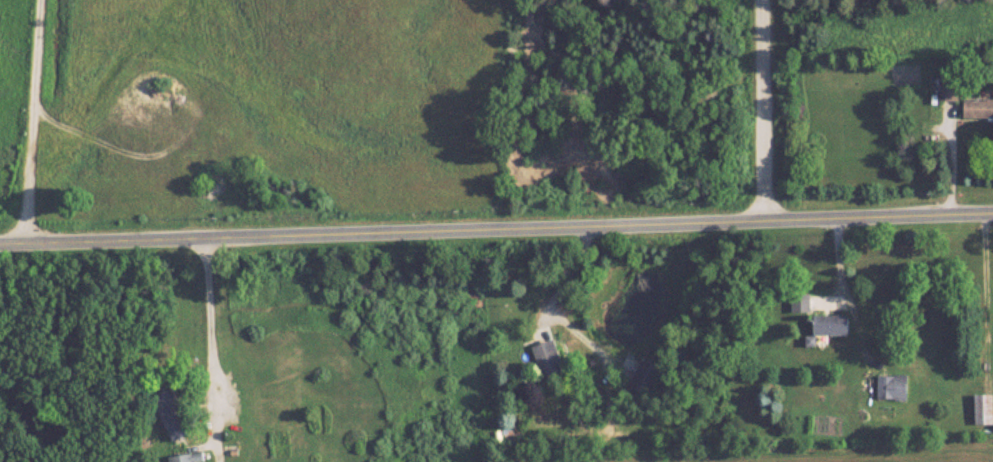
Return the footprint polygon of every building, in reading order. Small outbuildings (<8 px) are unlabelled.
[(942,100),(959,100),(959,76),(942,76),(942,100)] [(965,99),(965,117),(992,118),(992,99),(965,99)] [(794,312),(811,312),(811,292),(794,292),(794,312)] [(852,335),(852,315),(817,315),(817,335),(852,335)] [(537,346),(547,382),(570,375),(559,340),(537,346)] [(629,388),(651,396),(661,367),(639,359),(629,388)] [(909,399),(910,375),(879,374),(878,398),(909,399)] [(175,442),(197,432),(177,388),(155,397),(175,442)] [(976,426),(992,426),(992,395),(976,395),(976,426)] [(172,461),(202,461),(206,461),(205,451),(171,457),(172,461)]
